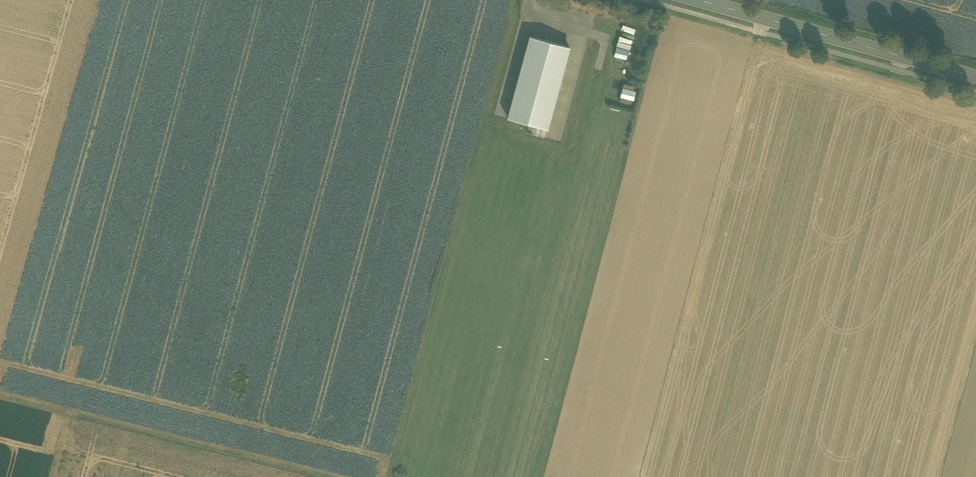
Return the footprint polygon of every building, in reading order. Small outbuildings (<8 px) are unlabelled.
[(635,33),(636,28),(624,25),(622,30),(635,33)] [(621,36),(616,51),(629,55),(633,40),(621,36)] [(570,48),(530,37),(508,121),(548,131),(570,48)] [(620,102),(633,104),(637,86),(624,83),(620,102)]
